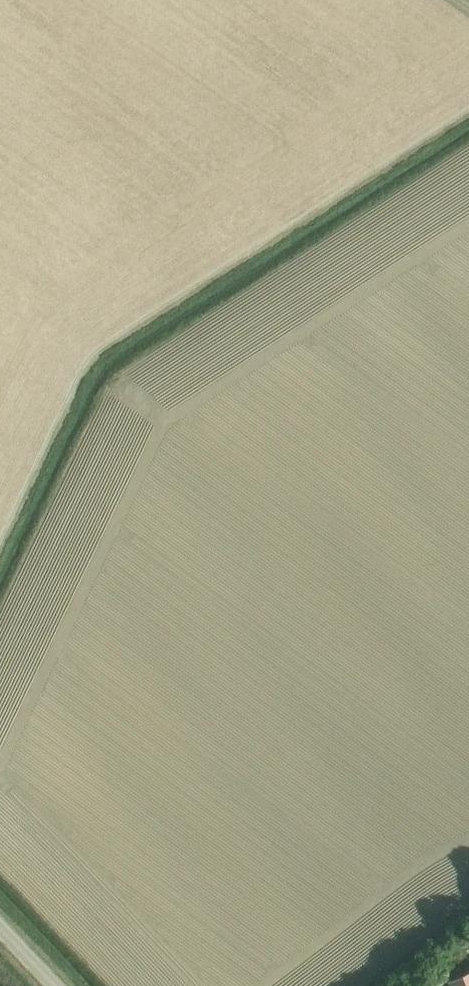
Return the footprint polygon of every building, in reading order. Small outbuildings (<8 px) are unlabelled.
[(448,981),(450,985),(468,985),(468,972),(448,981)]
